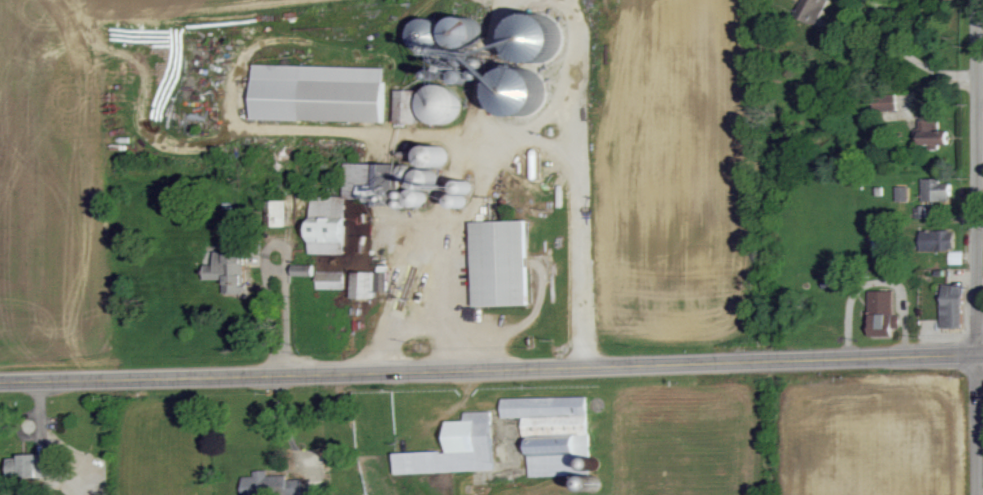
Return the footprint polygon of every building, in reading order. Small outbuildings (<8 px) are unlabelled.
[(794,17),(813,26),(827,0),(803,0),(794,17)] [(507,52),(515,54),(514,60),(550,70),(561,26),(517,15),(507,52)] [(531,124),(545,93),(538,90),(542,80),(507,65),(489,106),(531,124)] [(384,124),(385,69),(253,66),(252,121),(384,124)] [(446,131),(465,101),(434,81),(415,112),(446,131)] [(416,92),(396,91),(395,125),(415,125),(416,92)] [(880,112),(898,111),(897,96),(880,97),(880,112)] [(920,146),(949,146),(949,129),(939,129),(938,121),(920,122),(920,146)] [(418,159),(431,176),(450,160),(437,143),(418,159)] [(395,199),(395,166),(344,165),(344,198),(395,199)] [(434,189),(428,173),(413,178),(417,191),(404,196),(409,209),(425,203),(422,194),(434,189)] [(943,179),(922,180),(923,204),(951,203),(951,190),(943,190),(943,179)] [(909,187),(896,187),(896,203),(909,203),(909,187)] [(345,256),(346,208),(332,207),(332,198),(311,198),(310,255),(345,256)] [(284,202),(265,202),(265,229),(284,228),(284,202)] [(915,220),(927,219),(926,207),(914,208),(915,220)] [(527,222),(472,223),(474,308),(529,307),(527,222)] [(921,252),(955,251),(954,231),(920,232),(921,252)] [(205,281),(224,281),(224,296),(245,296),(244,247),(224,247),(224,252),(214,253),(215,266),(204,266),(205,281)] [(963,265),(964,252),(950,252),(949,264),(963,265)] [(314,265),(292,266),(293,277),(314,277),(314,265)] [(317,290),(344,290),(344,272),(317,272),(317,290)] [(351,299),(374,300),(374,273),(352,273),(351,299)] [(376,273),(376,292),(387,292),(387,274),(376,273)] [(964,285),(942,285),(941,329),(963,329),(964,285)] [(869,337),(892,338),(892,329),(899,330),(899,316),(892,316),(893,292),(870,291),(869,337)] [(530,477),(581,475),(580,452),(583,452),(583,447),(588,447),(587,396),(502,399),(502,418),(523,418),(524,436),(528,436),(530,477)] [(492,411),(464,412),(465,421),(446,421),(447,451),(394,453),(395,474),(494,471),(492,411)] [(7,477),(50,478),(51,456),(20,455),(19,459),(8,458),(7,477)] [(287,480),(287,475),(267,476),(267,471),(254,471),(254,476),(242,477),(243,494),(303,494),(303,479),(287,480)]
